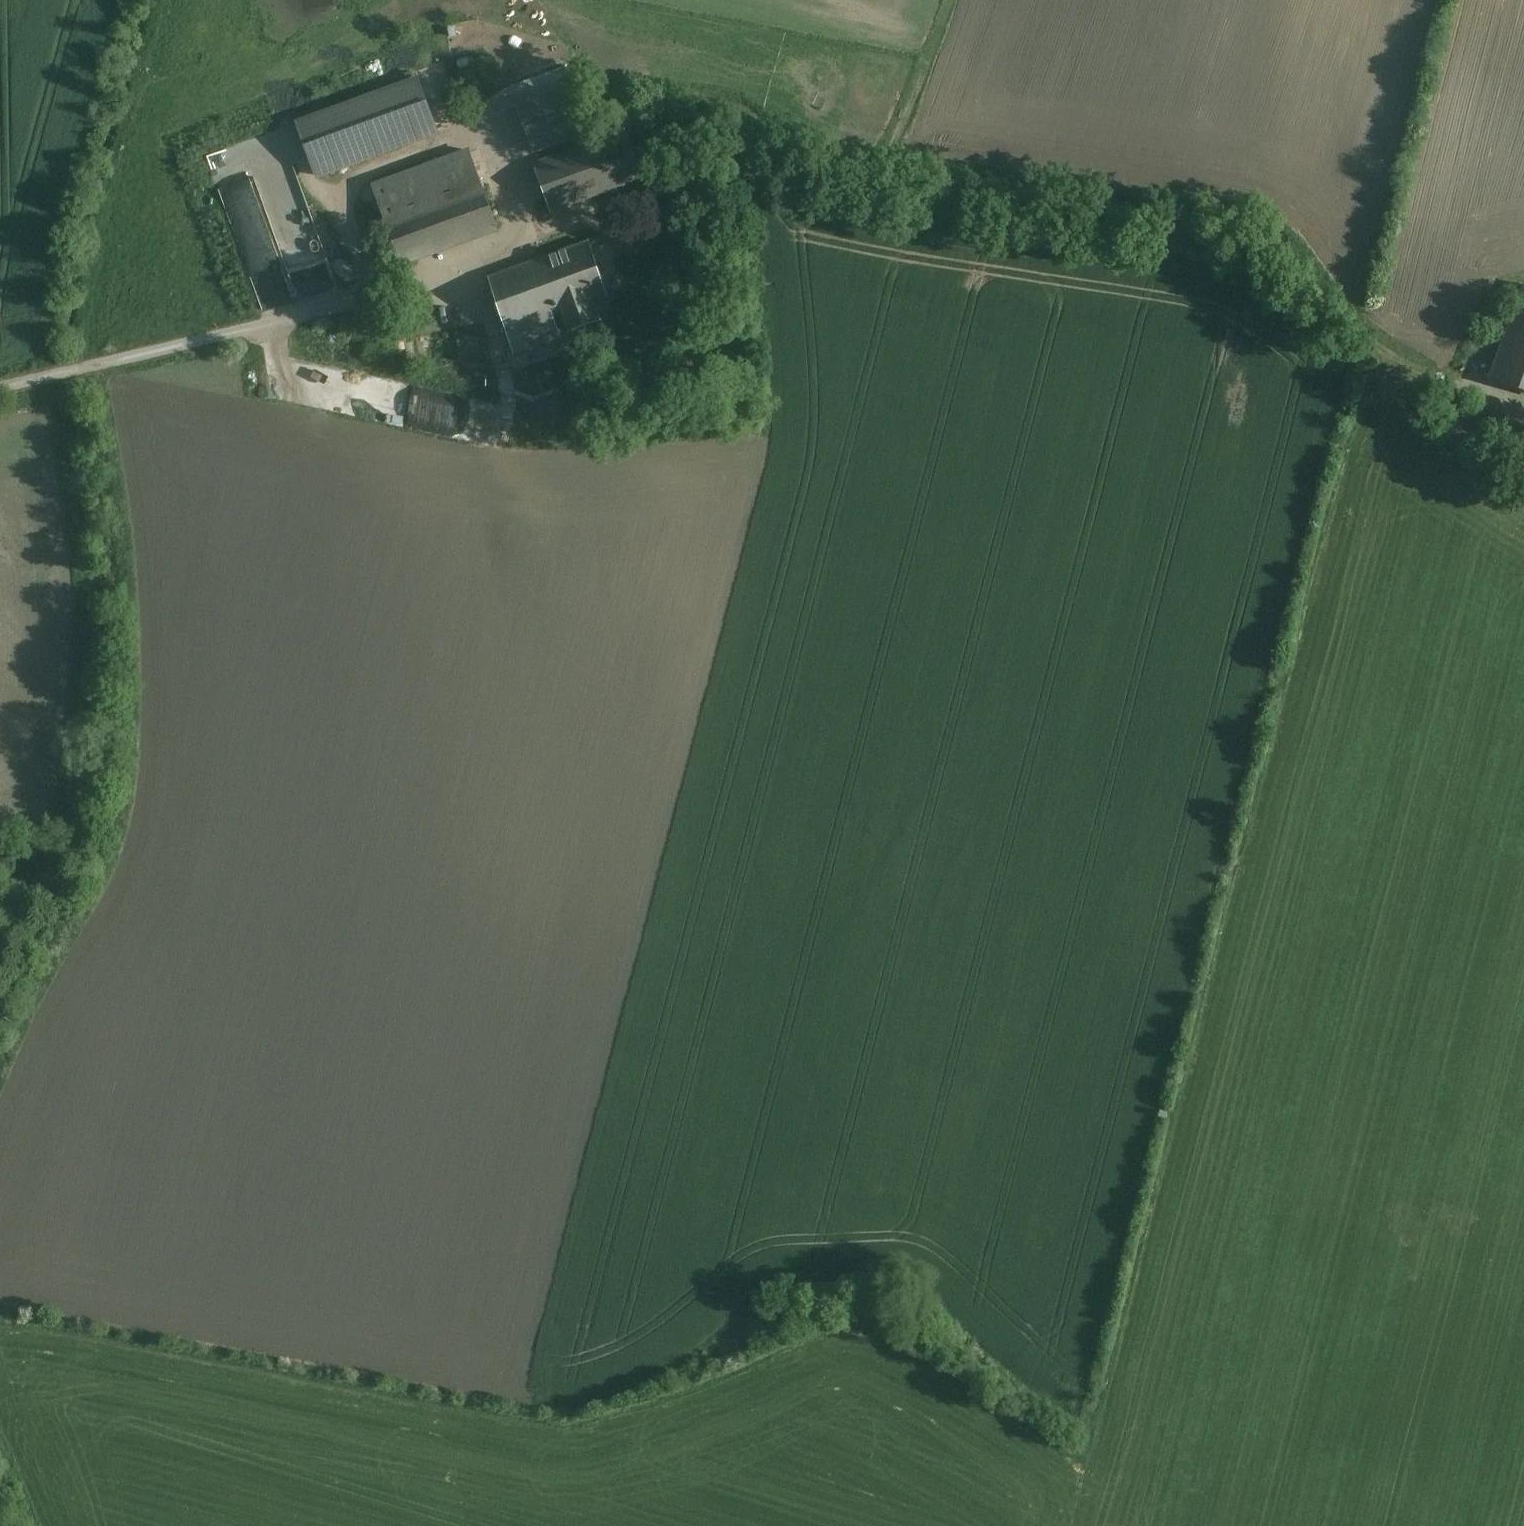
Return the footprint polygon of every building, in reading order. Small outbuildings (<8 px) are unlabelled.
[(417,81),(299,123),(319,176),(436,133),(417,81)] [(574,86),(517,107),(534,153),(591,132),(574,86)] [(567,153),(534,165),(551,212),(642,179),(625,132),(612,137),(595,143),(582,148),(567,153)] [(470,151),(372,186),(400,265),(498,229),(470,151)] [(589,242),(540,259),(559,315),(562,314),(569,332),(601,321),(594,303),(607,298),(589,242)] [(559,315),(540,259),(488,278),(513,353),(559,336),(552,317),(559,315)] [(1491,381),(1523,393),(1523,293),(1491,381)] [(504,407),(284,372),(280,400),(412,421),(411,422),(452,428),(451,435),(498,442),(504,407)]
